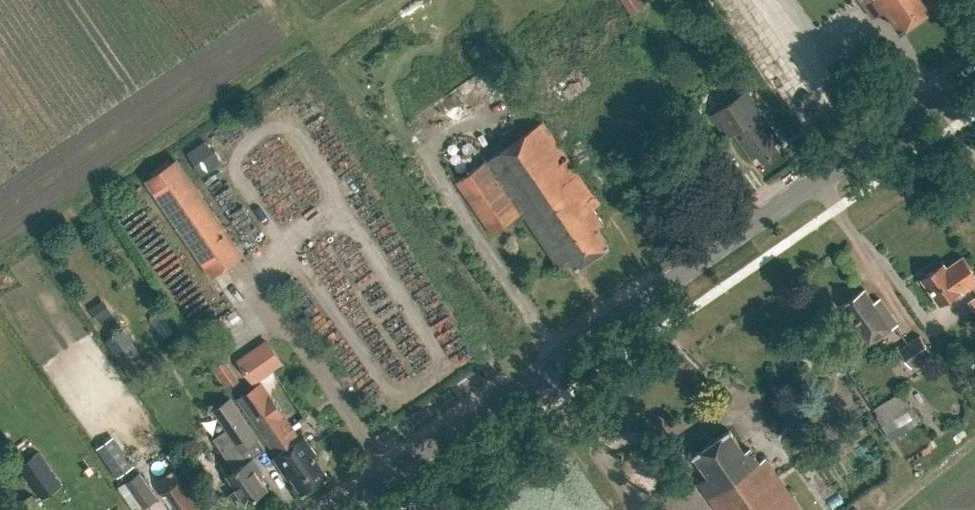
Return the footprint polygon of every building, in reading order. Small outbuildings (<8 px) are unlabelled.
[(642,0),(622,0),(630,14),(645,5),(642,0)] [(873,17),(886,8),(901,30),(937,5),(933,0),(861,0),(873,17)] [(730,134),(734,131),(753,159),(759,155),(763,161),(779,149),(775,144),(780,140),(747,91),(714,113),(729,136),(730,135),(730,134)] [(586,175),(582,170),(578,172),(543,121),(457,179),(494,232),(524,213),(558,265),(571,256),(578,266),(609,245),(598,228),(604,224),(593,207),(599,203),(593,194),(606,184),(600,175),(586,184),(582,178),(586,175)] [(200,135),(179,151),(195,174),(217,159),(200,135)] [(176,160),(147,180),(213,277),(242,257),(176,160)] [(922,278),(940,305),(962,290),(963,292),(974,284),(974,272),(964,256),(947,268),(944,263),(922,278)] [(842,304),(870,344),(898,324),(880,298),(874,302),(864,289),(842,304)] [(966,308),(974,304),(974,290),(960,297),(966,308)] [(100,301),(86,309),(93,320),(106,312),(100,301)] [(109,338),(130,369),(146,359),(125,327),(109,338)] [(932,352),(920,335),(899,350),(911,367),(932,352)] [(238,357),(254,381),(284,359),(268,336),(238,357)] [(864,347),(858,338),(848,345),(854,354),(864,347)] [(211,364),(223,381),(234,374),(222,357),(211,364)] [(274,456),(289,478),(291,476),(304,494),(329,477),(318,457),(321,456),(306,434),(303,437),(263,381),(240,397),(277,454),(274,456)] [(870,410),(888,441),(925,419),(907,388),(870,410)] [(230,493),(238,505),(245,500),(247,503),(268,488),(258,473),(262,470),(253,457),(266,449),(233,397),(215,408),(228,428),(215,437),(235,469),(228,473),(237,488),(230,493)] [(765,458),(760,461),(750,447),(745,451),(730,429),(694,454),(710,474),(700,482),(720,509),(802,509),(765,458)] [(108,439),(95,449),(115,477),(129,468),(108,439)] [(20,465),(43,498),(63,484),(40,451),(20,465)] [(196,495),(193,497),(175,471),(160,481),(179,507),(175,509),(207,509),(196,495)] [(126,481),(145,507),(158,498),(139,472),(126,481)] [(22,509),(44,509),(27,486),(12,496),(22,509)]
